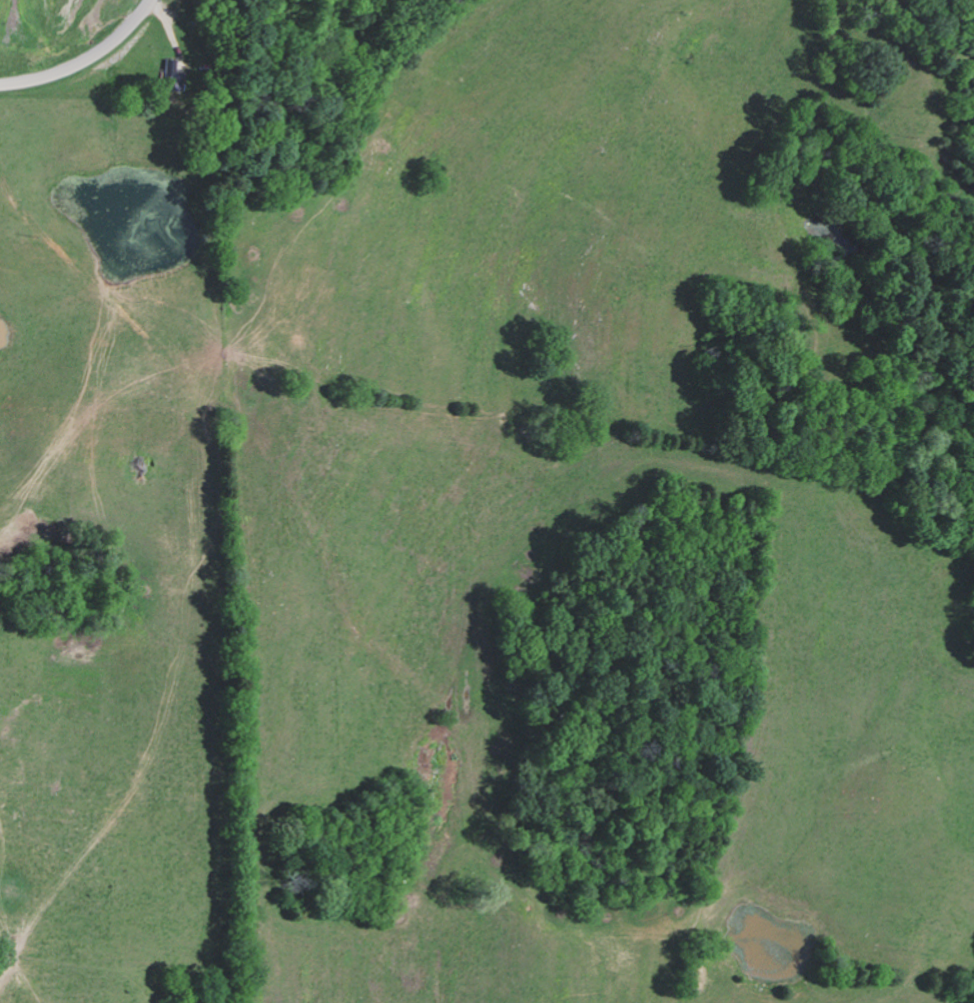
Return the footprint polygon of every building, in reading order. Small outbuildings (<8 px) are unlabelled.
[(184,71),(176,71),(177,58),(166,58),(164,88),(183,89),(184,71)]
